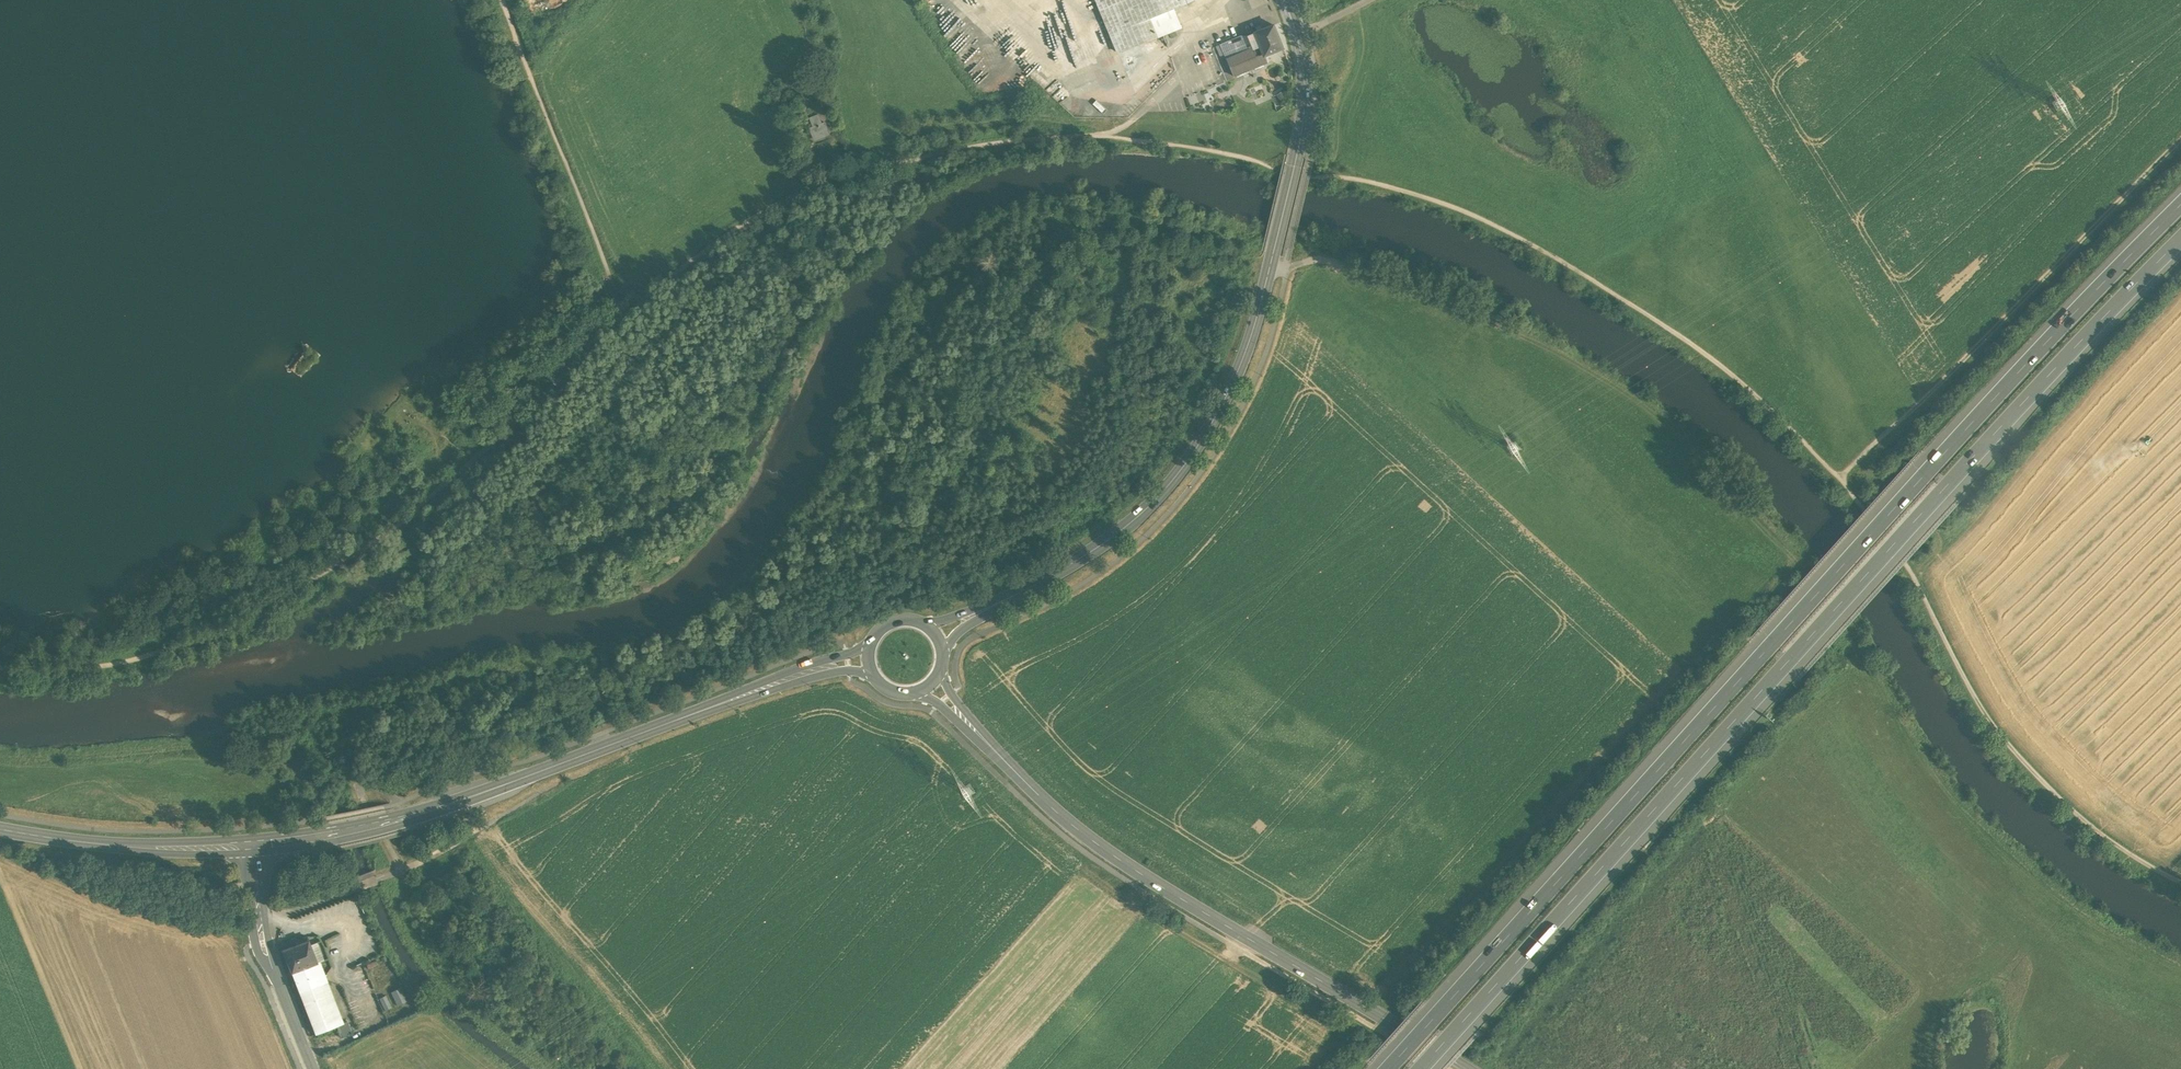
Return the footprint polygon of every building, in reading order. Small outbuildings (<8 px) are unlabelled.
[(1119,52),(1182,26),(1175,8),(1194,0),(1098,0),(1119,52)] [(1274,25),(1254,32),(1259,45),(1264,56),(1265,55),(1283,48),(1274,25)] [(1259,45),(1254,32),(1247,35),(1250,43),(1247,45),(1249,49),(1259,45)] [(1238,54),(1232,39),(1221,44),(1223,49),(1227,59),(1238,54)] [(1238,54),(1227,59),(1231,70),(1233,76),(1267,62),(1265,55),(1264,56),(1259,45),(1249,49),(1238,54)] [(1223,49),(1214,52),(1223,73),(1231,70),(1227,59),(1223,49)] [(825,123),(811,129),(814,137),(822,134),(823,137),(830,135),(825,123)] [(308,941),(283,951),(292,973),(296,983),(317,974),(314,965),(317,963),(308,941)] [(317,974),(296,983),(316,1034),(337,1026),(317,974)] [(406,1000),(400,988),(390,993),(397,1005),(406,1000)] [(391,1008),(385,995),(379,998),(385,1011),(391,1008)] [(347,1022),(337,1026),(341,1036),(351,1032),(347,1022)]
